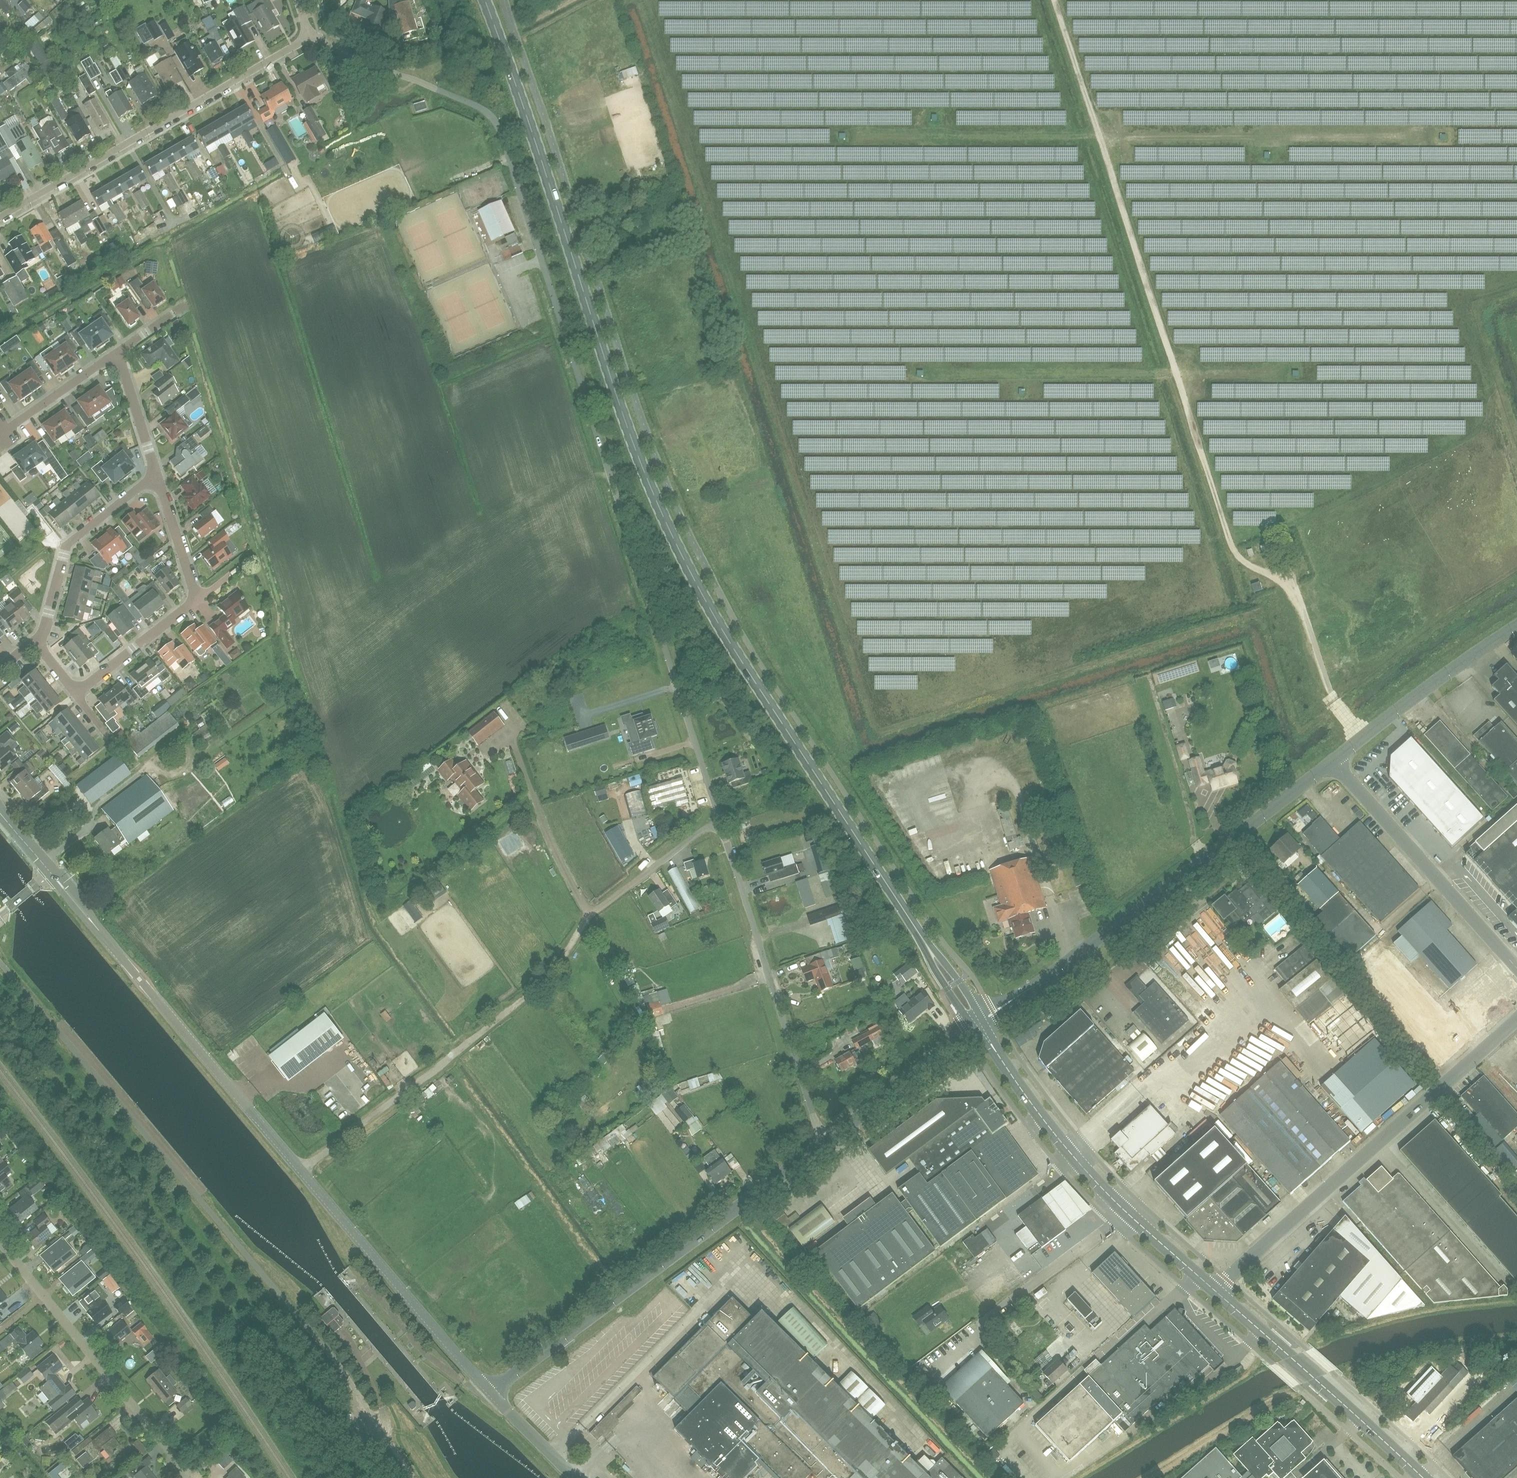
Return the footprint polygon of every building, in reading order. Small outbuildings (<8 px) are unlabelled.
[(109,0),(104,0),(99,3),(102,9),(111,3),(109,0)] [(254,12),(266,32),(273,28),(272,27),(277,24),(270,12),(274,9),(268,0),(254,0),(259,8),(254,12)] [(383,19),(378,17),(381,10),(371,6),(371,8),(363,5),(365,0),(356,0),(351,13),(359,15),(360,13),(368,16),(364,26),(378,32),(383,19)] [(408,32),(417,30),(408,1),(396,5),(395,0),(388,0),(388,12),(394,10),(398,23),(398,25),(401,34),(402,37),(409,35),(408,32)] [(6,3),(1,8),(6,14),(11,10),(6,3)] [(231,39),(231,42),(234,48),(237,48),(237,49),(253,40),(245,25),(251,22),(242,6),(231,13),(236,21),(225,27),(231,39)] [(46,27),(54,20),(50,16),(42,22),(46,27)] [(205,26),(213,21),(210,16),(202,21),(205,26)] [(39,33),(46,27),(42,22),(35,29),(39,33)] [(162,36),(154,22),(143,28),(142,27),(136,31),(144,44),(153,39),(154,41),(162,36)] [(215,42),(222,38),(215,27),(208,31),(210,35),(204,38),(209,45),(203,48),(212,63),(213,63),(214,64),(219,61),(219,60),(218,59),(223,56),(215,42)] [(188,77),(194,73),(203,68),(197,56),(200,54),(196,47),(192,49),(185,38),(175,44),(178,49),(174,51),(188,77)] [(42,64),(49,58),(37,41),(30,47),(42,64)] [(116,86),(123,82),(131,78),(124,65),(123,66),(117,56),(110,59),(116,70),(109,74),(116,86)] [(90,58),(81,63),(91,80),(101,74),(95,63),(93,64),(90,58)] [(50,61),(38,69),(45,80),(51,76),(49,72),(55,68),(50,61)] [(155,67),(160,75),(171,69),(166,61),(155,67)] [(9,92),(34,74),(27,66),(22,69),(19,65),(7,74),(10,78),(3,83),(9,92)] [(89,96),(96,91),(86,74),(85,75),(80,66),(75,69),(80,78),(79,78),(89,96)] [(135,70),(139,76),(129,82),(141,104),(157,95),(144,73),(145,73),(141,66),(135,70)] [(625,79),(638,75),(639,75),(636,67),(622,72),(625,79)] [(314,88),(323,83),(314,69),(301,77),(300,75),(292,79),(301,95),(302,95),(306,101),(317,94),(314,88)] [(71,88),(76,84),(70,74),(65,78),(71,88)] [(272,110),(290,100),(281,86),(262,97),(267,106),(258,112),(264,122),(273,117),(272,114),(273,112),(272,110)] [(109,99),(108,99),(119,118),(132,110),(121,92),(113,96),(110,91),(105,93),(109,99)] [(51,102),(62,121),(69,117),(57,98),(51,102)] [(98,129),(108,123),(94,99),(84,105),(98,129)] [(417,113),(427,109),(425,103),(414,106),(417,113)] [(241,127),(253,120),(245,107),(233,114),(241,127)] [(81,120),(85,118),(79,108),(71,113),(74,119),(67,124),(77,142),(90,135),(86,128),(81,120)] [(303,112),(311,124),(319,139),(326,135),(317,120),(310,108),(303,112)] [(221,121),(229,134),(241,127),(233,114),(221,121)] [(40,140),(47,136),(57,153),(69,146),(55,122),(54,122),(52,118),(49,117),(41,122),(40,125),(40,124),(33,127),(40,140)] [(229,134),(221,121),(210,127),(218,141),(229,134)] [(19,154),(20,157),(22,156),(29,169),(42,161),(19,122),(8,128),(6,125),(0,128),(0,130),(10,148),(16,144),(19,150),(17,151),(19,154)] [(218,141),(210,127),(198,134),(205,148),(218,141)] [(266,131),(286,165),(293,161),(273,127),(266,131)] [(244,140),(251,136),(248,130),(241,135),(244,140)] [(304,142),(309,140),(304,130),(299,133),(304,142)] [(7,176),(8,177),(15,173),(8,162),(15,158),(10,150),(9,150),(0,134),(0,180),(7,176)] [(244,140),(247,146),(254,141),(251,136),(244,140)] [(191,138),(179,145),(186,157),(191,154),(199,166),(205,162),(191,138)] [(221,154),(228,150),(224,144),(217,148),(221,154)] [(179,145),(168,152),(174,163),(186,157),(179,145)] [(224,159),(231,155),(228,150),(221,154),(224,159)] [(163,170),(174,163),(168,152),(156,158),(163,170)] [(151,177),(163,170),(156,158),(144,165),(151,177)] [(193,160),(186,164),(195,179),(202,175),(193,160)] [(133,187),(145,180),(138,168),(127,175),(133,187)] [(163,178),(167,185),(174,181),(170,173),(163,178)] [(127,175),(115,182),(122,194),(133,187),(127,175)] [(179,189),(174,181),(167,185),(172,193),(175,191),(179,189)] [(111,200),(122,194),(115,182),(104,188),(111,200)] [(107,202),(110,208),(114,206),(111,200),(104,188),(92,195),(99,207),(107,202)] [(181,193),(179,189),(175,191),(178,195),(178,196),(183,205),(184,205),(189,202),(183,192),(181,193)] [(133,195),(138,202),(145,198),(141,190),(133,195)] [(177,208),(183,205),(178,196),(172,199),(177,208)] [(145,198),(138,202),(142,210),(149,206),(145,198)] [(81,202),(70,209),(78,222),(81,229),(85,234),(90,231),(83,219),(89,216),(81,202)] [(480,212),(493,240),(514,231),(501,202),(480,212)] [(615,217),(640,209),(638,202),(613,209),(615,217)] [(110,208),(115,216),(122,211),(118,204),(114,206),(110,208)] [(103,219),(108,217),(104,208),(99,209),(103,219)] [(70,209),(58,216),(65,227),(66,230),(69,235),(73,233),(81,246),(89,242),(85,234),(81,229),(78,222),(70,209)] [(115,216),(119,223),(126,219),(122,211),(115,216)] [(100,235),(106,232),(107,231),(99,218),(92,222),(100,235)] [(43,224),(31,231),(39,245),(43,252),(51,247),(48,241),(51,239),(48,234),(43,224)] [(316,243),(338,233),(335,227),(313,237),(316,243)] [(512,247),(520,243),(515,234),(508,238),(512,247)] [(21,237),(9,244),(16,255),(12,257),(7,259),(21,283),(29,278),(22,267),(39,256),(34,248),(30,251),(21,237)] [(71,250),(65,240),(64,241),(63,240),(55,245),(68,267),(76,262),(70,251),(71,250)] [(517,247),(505,253),(510,263),(522,256),(517,247)] [(157,275),(158,264),(148,263),(147,274),(157,275)] [(48,285),(56,281),(52,272),(44,277),(48,285)] [(84,279),(82,274),(76,277),(78,282),(84,279)] [(14,307),(29,298),(17,277),(16,277),(1,285),(14,307)] [(147,299),(154,308),(165,300),(162,295),(164,294),(159,287),(157,288),(153,283),(146,288),(139,278),(130,284),(142,302),(147,299)] [(114,292),(121,287),(116,281),(109,285),(114,292)] [(128,291),(123,294),(128,301),(117,309),(128,326),(129,326),(131,328),(137,323),(135,321),(140,318),(133,308),(138,305),(128,291)] [(17,319),(20,317),(15,308),(12,310),(17,319)] [(104,346),(110,342),(109,340),(113,337),(106,327),(111,323),(103,311),(94,318),(97,323),(90,327),(104,346)] [(84,342),(91,352),(96,349),(97,351),(104,346),(90,327),(83,332),(80,327),(71,334),(79,346),(84,342)] [(20,335),(4,348),(9,355),(26,343),(20,335)] [(68,371),(74,367),(73,365),(78,361),(71,352),(76,348),(67,336),(58,342),(62,347),(55,352),(68,371)] [(142,355),(150,366),(160,358),(168,369),(178,362),(164,340),(142,355)] [(49,367),(55,377),(60,374),(62,376),(68,371),(55,352),(48,357),(44,352),(35,358),(44,371),(49,367)] [(32,361),(27,364),(30,369),(20,377),(31,394),(42,386),(36,377),(41,373),(32,361)] [(154,395),(162,405),(178,393),(171,385),(174,382),(169,375),(155,386),(159,391),(154,395)] [(20,377),(13,382),(9,377),(0,383),(9,395),(14,392),(20,401),(31,394),(20,377)] [(106,396),(99,387),(88,394),(103,416),(118,406),(113,391),(106,396)] [(103,416),(88,394),(77,402),(84,411),(79,415),(87,427),(96,421),(103,416)] [(185,395),(174,403),(180,410),(190,401),(185,395)] [(75,435),(84,429),(76,417),(71,420),(64,411),(53,418),(65,435),(72,430),(75,435)] [(176,413),(160,425),(172,441),(188,428),(176,413)] [(51,449),(56,446),(54,443),(65,435),(53,418),(42,426),(49,435),(44,439),(51,449)] [(200,439),(210,431),(206,426),(196,433),(200,439)] [(97,434),(93,438),(97,444),(102,440),(97,434)] [(193,466),(202,459),(197,452),(196,452),(195,450),(199,447),(192,437),(183,443),(187,448),(186,449),(186,451),(184,451),(182,452),(182,455),(179,454),(170,461),(175,468),(174,468),(180,476),(193,466)] [(35,443),(24,450),(36,467),(43,462),(46,467),(49,465),(50,466),(55,467),(59,473),(58,478),(61,482),(67,477),(48,448),(41,452),(35,443)] [(126,478),(132,473),(131,472),(135,468),(128,459),(133,456),(123,444),(115,451),(119,455),(112,461),(126,478)] [(27,478),(25,475),(36,467),(24,450),(13,458),(19,467),(13,472),(20,482),(27,478)] [(107,476),(114,485),(118,482),(120,483),(126,478),(112,461),(105,466),(101,461),(91,469),(101,481),(107,476)] [(198,474),(203,479),(207,476),(203,470),(198,474)] [(198,486),(192,478),(181,486),(186,491),(188,490),(190,493),(184,497),(193,509),(210,496),(201,484),(198,486)] [(77,482),(74,485),(90,505),(100,497),(88,482),(81,488),(77,482)] [(67,490),(64,493),(80,513),(90,505),(74,485),(72,486),(77,491),(71,496),(67,490)] [(57,498),(54,501),(70,521),(80,513),(64,493),(62,494),(67,499),(61,504),(57,498)] [(54,501),(53,501),(57,507),(52,511),(47,506),(43,509),(48,515),(49,514),(60,529),(70,521),(54,501)] [(209,515),(214,512),(210,507),(200,514),(203,519),(193,527),(202,538),(217,526),(209,515)] [(160,525),(153,517),(149,521),(142,512),(136,516),(133,512),(122,521),(134,537),(143,530),(147,535),(160,525)] [(107,535),(102,538),(115,554),(120,551),(123,555),(133,547),(125,537),(120,541),(110,529),(105,533),(107,535)] [(225,560),(231,555),(223,545),(229,540),(223,532),(210,542),(214,547),(203,556),(213,569),(225,559),(225,560)] [(106,562),(115,554),(102,538),(98,542),(96,540),(91,544),(101,556),(96,560),(104,570),(109,566),(106,562)] [(144,570),(156,561),(152,556),(141,565),(144,570)] [(135,569),(139,575),(145,571),(141,565),(135,569)] [(76,567),(73,580),(98,586),(98,584),(92,583),(94,576),(100,577),(102,572),(94,570),(93,572),(76,567)] [(168,594),(179,585),(175,579),(176,578),(167,567),(155,577),(168,594)] [(115,584),(120,580),(116,575),(111,579),(115,584)] [(73,580),(70,592),(95,598),(96,596),(89,594),(90,588),(104,592),(105,588),(98,586),(73,580)] [(160,590),(154,582),(139,593),(144,599),(154,612),(157,612),(162,609),(162,606),(163,605),(155,594),(160,590)] [(1260,583),(1251,585),(1254,593),(1262,590),(1260,583)] [(20,604),(25,600),(17,590),(8,597),(13,603),(8,607),(20,623),(30,615),(20,604)] [(70,592),(67,604),(92,611),(92,609),(86,607),(87,600),(94,602),(95,598),(70,592)] [(210,627),(218,637),(227,648),(234,643),(225,631),(235,623),(233,620),(238,616),(236,614),(247,606),(236,592),(218,606),(225,615),(210,627)] [(144,599),(139,593),(124,604),(124,605),(130,612),(131,613),(136,609),(144,620),(145,619),(148,619),(153,616),(152,613),(154,612),(144,599)] [(92,611),(67,604),(64,617),(82,621),(84,613),(91,614),(92,611)] [(118,638),(122,635),(123,636),(134,628),(125,616),(130,612),(124,605),(112,614),(116,619),(112,622),(118,629),(114,632),(118,638)] [(8,607),(2,612),(0,609),(0,620),(2,619),(11,630),(20,623),(8,607)] [(195,650),(199,656),(202,656),(206,653),(206,651),(216,643),(203,626),(198,630),(194,625),(183,634),(195,650)] [(64,647),(72,658),(86,647),(90,643),(78,628),(66,637),(70,642),(64,647)] [(104,632),(113,643),(118,639),(109,628),(104,632)] [(184,668),(194,660),(191,657),(193,656),(184,644),(177,649),(172,643),(160,652),(171,666),(178,661),(184,668)] [(80,668),(94,657),(86,647),(72,658),(80,668)] [(234,660),(241,654),(239,650),(236,650),(230,655),(234,660)] [(162,683),(170,677),(157,660),(153,664),(150,660),(140,668),(152,682),(155,687),(161,682),(162,683)] [(1491,688),(1499,697),(1495,701),(1516,726),(1516,676),(1507,665),(1495,675),(1499,680),(1491,688)] [(138,685),(133,690),(141,700),(149,693),(145,688),(152,682),(140,668),(130,675),(138,685)] [(18,678),(8,685),(12,690),(21,682),(25,686),(18,691),(21,695),(41,679),(35,671),(21,681),(18,678)] [(41,679),(21,695),(24,699),(31,694),(34,698),(48,687),(41,679)] [(119,684),(109,692),(120,706),(125,702),(129,706),(138,699),(128,687),(124,691),(119,684)] [(48,687),(34,698),(37,702),(30,707),(34,711),(54,695),(48,687)] [(187,690),(173,699),(177,705),(191,695),(187,690)] [(120,706),(109,692),(98,700),(102,705),(96,709),(107,723),(105,724),(113,734),(120,728),(115,722),(116,722),(113,718),(117,715),(114,711),(120,706)] [(54,695),(34,711),(37,715),(44,710),(47,714),(61,703),(54,695)] [(1171,699),(1163,702),(1165,711),(1174,708),(1171,699)] [(56,735),(76,719),(68,709),(53,721),(59,728),(53,732),(56,735)] [(139,758),(179,726),(168,712),(140,734),(137,730),(124,739),(139,758)] [(503,725),(494,713),(469,733),(478,744),(503,725)] [(626,725),(630,738),(635,737),(636,741),(628,744),(632,756),(655,749),(651,737),(657,736),(651,716),(644,719),(643,714),(631,718),(632,722),(626,725)] [(64,745),(84,729),(76,719),(56,735),(57,736),(62,732),(67,737),(61,742),(64,745)] [(1492,811),(1507,797),(1440,721),(1424,735),(1492,811)] [(1501,721),(1494,727),(1489,721),(1473,735),(1505,771),(1506,771),(1516,783),(1516,740),(1501,721)] [(72,755),(92,739),(84,729),(64,745),(65,746),(70,742),(75,747),(69,752),(72,755)] [(17,745),(7,732),(0,738),(0,747),(1,748),(0,749),(0,770),(1,771),(17,757),(11,750),(17,745)] [(569,750),(580,747),(577,735),(565,739),(569,750)] [(1024,740),(1026,745),(1034,741),(1031,736),(1024,740)] [(1389,778),(1452,848),(1484,820),(1411,738),(1390,757),(1389,778)] [(86,760),(100,749),(92,739),(72,755),(73,756),(78,752),(82,757),(77,762),(80,766),(86,761),(86,760)] [(960,751),(964,758),(977,751),(974,744),(960,751)] [(1189,758),(1185,744),(1177,747),(1181,760),(1189,758)] [(1031,745),(1016,751),(1019,757),(1033,750),(1031,745)] [(484,752),(479,755),(485,763),(489,760),(484,752)] [(1020,763),(1032,759),(1031,753),(1018,757),(1020,763)] [(116,755),(84,780),(99,799),(131,774),(116,755)] [(225,758),(215,765),(218,771),(229,763),(225,758)] [(740,780),(742,786),(753,782),(750,772),(743,774),(738,758),(723,763),(729,783),(740,780)] [(1213,790),(1237,783),(1234,770),(1236,766),(1235,763),(1229,761),(1227,761),(1224,767),(1204,773),(1199,758),(1189,761),(1198,787),(1207,784),(1206,781),(1209,780),(1213,790)] [(1035,759),(1021,764),(1023,769),(1037,764),(1035,759)] [(483,801),(482,799),(475,790),(483,784),(479,778),(479,779),(471,770),(472,769),(466,761),(461,765),(461,766),(458,769),(451,760),(440,769),(448,780),(452,777),(464,791),(460,794),(472,810),(483,801)] [(929,771),(925,762),(910,769),(913,777),(929,771)] [(29,776),(33,772),(26,763),(16,771),(20,776),(11,783),(19,793),(33,781),(29,776)] [(128,845),(174,811),(147,775),(102,809),(115,828),(109,832),(107,830),(94,839),(106,855),(119,845),(119,844),(125,840),(128,845)] [(50,792),(38,777),(33,781),(19,793),(27,802),(37,795),(41,800),(50,792)] [(645,788),(653,813),(688,803),(681,778),(645,788)] [(598,796),(607,794),(608,794),(605,785),(595,788),(597,796),(598,796)] [(630,818),(648,813),(642,790),(624,795),(630,818)] [(1308,805),(1298,813),(1302,819),(1307,815),(1312,821),(1318,816),(1308,805)] [(1484,873),(1516,910),(1515,912),(1510,917),(1509,918),(1516,927),(1516,805),(1469,848),(1471,850),(1467,854),(1473,862),(1484,873)] [(1019,847),(1016,834),(1014,829),(1007,808),(997,811),(1010,850),(1019,847)] [(49,828),(57,822),(52,816),(49,813),(42,819),(44,822),(49,828)] [(1419,888),(1359,822),(1340,839),(1323,820),(1316,826),(1313,823),(1302,833),(1322,855),(1320,856),(1380,923),(1419,888)] [(618,826),(605,833),(621,861),(634,854),(618,826)] [(523,832),(527,839),(530,845),(536,841),(532,835),(528,828),(523,832)] [(813,840),(810,830),(804,832),(806,841),(813,840)] [(1295,851),(1297,849),(1286,836),(1272,849),(1280,858),(1277,861),(1277,863),(1283,870),(1285,870),(1299,857),(1299,855),(1295,851)] [(1011,927),(1013,926),(1017,938),(1035,932),(1028,912),(1046,907),(1030,857),(990,870),(1001,905),(994,908),(999,922),(1008,919),(1011,927)] [(799,874),(798,871),(804,869),(802,864),(796,865),(796,864),(784,867),(781,858),(762,864),(766,876),(778,873),(780,879),(799,874)] [(695,869),(698,879),(709,875),(704,861),(695,864),(694,860),(683,863),(686,871),(695,869)] [(691,913),(699,908),(676,868),(668,873),(691,913)] [(1337,893),(1316,869),(1298,885),(1319,909),(1337,893)] [(819,874),(822,883),(834,879),(831,870),(819,874)] [(796,882),(805,908),(815,905),(806,879),(796,882)] [(431,901),(446,891),(440,882),(425,892),(431,901)] [(1248,885),(1236,895),(1235,894),(1226,901),(1224,898),(1214,907),(1231,927),(1242,919),(1240,918),(1250,910),(1255,917),(1259,914),(1264,921),(1278,910),(1294,931),(1301,925),(1283,903),(1277,909),(1268,898),(1262,902),(1248,885)] [(659,912),(670,905),(672,908),(678,904),(668,890),(662,893),(660,890),(649,897),(659,912)] [(1452,925),(1431,901),(1398,931),(1402,936),(1420,957),(1449,989),(1477,965),(1446,931),(1452,925)] [(839,906),(808,916),(810,925),(841,914),(839,906)] [(1324,938),(1346,962),(1376,935),(1354,912),(1324,938)] [(669,926),(665,918),(657,922),(653,914),(648,916),(655,932),(669,926)] [(1412,964),(1420,957),(1402,936),(1393,944),(1408,960),(1412,964)] [(1319,989),(1332,979),(1304,945),(1297,950),(1285,961),(1275,969),(1287,983),(1280,989),(1308,1025),(1333,1006),(1319,989)] [(838,957),(835,948),(805,959),(809,969),(803,971),(807,982),(815,980),(819,992),(830,988),(830,986),(832,986),(823,962),(828,960),(838,957)] [(895,974),(900,979),(904,976),(907,980),(919,971),(911,962),(895,974)] [(648,995),(643,997),(637,983),(636,984),(632,974),(623,977),(640,1006),(641,1009),(648,1007),(648,1006),(652,1005),(648,995)] [(1173,1033),(1189,1020),(1155,982),(1148,989),(1137,977),(1130,983),(1134,988),(1130,991),(1142,1004),(1134,1013),(1162,1044),(1173,1033)] [(905,993),(895,1001),(900,1009),(910,1022),(917,1016),(916,1016),(928,1006),(931,1010),(936,1005),(924,990),(911,1000),(905,993)] [(646,1019),(651,1017),(651,1018),(664,1014),(660,1002),(652,1005),(648,1006),(648,1007),(641,1009),(646,1019)] [(1051,1075),(1052,1074),(1087,1113),(1134,1071),(1094,1025),(1080,1010),(1044,1043),(1039,1059),(1043,1066),(1046,1069),(1051,1075)] [(273,1061),(279,1069),(286,1077),(341,1034),(329,1018),(273,1061)] [(654,1022),(653,1019),(648,1021),(649,1024),(647,1024),(650,1033),(650,1034),(652,1039),(653,1039),(661,1063),(668,1061),(661,1037),(659,1031),(657,1031),(654,1022)] [(1130,1036),(1138,1030),(1134,1025),(1127,1032),(1130,1036)] [(857,1048),(883,1034),(879,1026),(853,1040),(857,1048)] [(1157,1049),(1142,1033),(1127,1046),(1143,1061),(1157,1049)] [(1361,1132),(1415,1084),(1375,1039),(1321,1087),(1361,1132)] [(606,1051),(598,1059),(604,1064),(611,1057),(606,1051)] [(843,1071),(857,1063),(859,1067),(866,1063),(862,1056),(859,1057),(855,1052),(851,1054),(850,1051),(836,1059),(839,1065),(838,1066),(840,1069),(842,1069),(843,1071)] [(1351,1141),(1280,1062),(1220,1116),(1291,1195),(1351,1141)] [(866,1084),(879,1077),(876,1071),(863,1078),(866,1084)] [(708,1075),(710,1083),(723,1079),(718,1072),(708,1075)] [(1483,1076),(1461,1096),(1501,1141),(1516,1127),(1516,1114),(1483,1076)] [(698,1078),(695,1079),(688,1081),(691,1090),(701,1087),(698,1078)] [(670,1104),(679,1097),(671,1088),(662,1095),(670,1104)] [(429,1094),(436,1098),(439,1093),(433,1089),(429,1094)] [(553,1108),(560,1102),(568,1096),(563,1090),(559,1093),(561,1095),(558,1098),(550,1104),(553,1108)] [(740,1100),(744,1097),(740,1091),(735,1093),(740,1100)] [(662,1095),(648,1105),(656,1116),(667,1107),(664,1104),(667,1102),(662,1095)] [(1038,1174),(1003,1127),(1008,1123),(1003,1116),(1004,1114),(1003,1112),(1001,1111),(999,1111),(989,1098),(984,1101),(982,1098),(936,1100),(868,1151),(887,1175),(905,1162),(909,1158),(920,1172),(898,1188),(906,1199),(900,1204),(892,1193),(815,1251),(858,1309),(942,1247),(1005,1198),(1038,1174)] [(590,1100),(581,1107),(587,1115),(596,1108),(590,1100)] [(684,1123),(694,1116),(685,1104),(675,1112),(684,1123)] [(418,1115),(422,1112),(417,1105),(410,1111),(415,1118),(418,1116),(418,1115)] [(1131,1172),(1150,1155),(1152,1156),(1176,1134),(1169,1127),(1172,1124),(1171,1123),(1165,1128),(1148,1109),(1151,1106),(1150,1106),(1111,1141),(1112,1142),(1114,1140),(1121,1148),(1114,1154),(1120,1160),(1119,1161),(1121,1164),(1123,1163),(1131,1172)] [(1500,1197),(1502,1195),(1435,1120),(1400,1151),(1467,1226),(1516,1283),(1516,1217),(1500,1197)] [(1187,1219),(1194,1227),(1204,1238),(1206,1237),(1207,1239),(1237,1241),(1243,1236),(1243,1237),(1281,1203),(1248,1165),(1247,1165),(1215,1129),(1154,1182),(1187,1219)] [(715,1150),(703,1159),(711,1168),(706,1172),(710,1177),(709,1177),(710,1179),(711,1179),(715,1184),(731,1172),(722,1159),(722,1160),(715,1150)] [(731,1153),(725,1158),(734,1170),(740,1165),(731,1153)] [(584,1154),(576,1159),(580,1166),(588,1160),(584,1154)] [(688,1158),(693,1165),(698,1161),(693,1154),(688,1158)] [(699,1174),(706,1169),(700,1160),(693,1165),(699,1174)] [(0,1164),(0,1193),(10,1185),(5,1178),(11,1172),(3,1162),(0,1164)] [(1499,1297),(1508,1296),(1508,1290),(1504,1286),(1501,1288),(1400,1174),(1393,1180),(1382,1167),(1371,1177),(1344,1202),(1416,1284),(1422,1291),(1423,1291),(1426,1294),(1426,1295),(1434,1304),(1499,1297)] [(37,1178),(26,1186),(33,1195),(44,1187),(37,1178)] [(1065,1180),(1042,1197),(1066,1229),(1091,1209),(1065,1180)] [(515,1204),(520,1210),(532,1202),(532,1201),(536,1198),(532,1192),(515,1204)] [(16,1226),(37,1209),(27,1196),(6,1213),(16,1226)] [(1031,1255),(1037,1251),(1041,1247),(1041,1248),(1065,1230),(1042,1198),(1018,1216),(1026,1227),(1016,1234),(1031,1255)] [(780,1208),(777,1204),(770,1210),(773,1214),(780,1208)] [(822,1205),(789,1229),(803,1246),(835,1222),(822,1205)] [(781,1209),(773,1215),(777,1219),(784,1228),(791,1223),(781,1209)] [(35,1249),(52,1235),(45,1227),(50,1223),(43,1214),(33,1222),(38,1227),(25,1237),(35,1249)] [(1345,1216),(1273,1300),(1310,1332),(1317,1324),(1316,1324),(1340,1297),(1367,1321),(1367,1320),(1425,1306),(1345,1216)] [(974,1259),(996,1243),(987,1230),(974,1239),(972,1236),(962,1243),(974,1259)] [(63,1239),(54,1246),(58,1252),(46,1262),(47,1263),(45,1265),(49,1271),(52,1269),(54,1272),(76,1255),(63,1239)] [(1092,1273),(1133,1318),(1156,1298),(1115,1252),(1092,1273)] [(82,1262),(72,1270),(77,1275),(65,1285),(66,1287),(64,1288),(69,1294),(70,1293),(73,1296),(95,1278),(82,1262)] [(100,1281),(109,1274),(106,1269),(96,1276),(100,1281)] [(110,1275),(109,1276),(103,1280),(111,1292),(118,1287),(110,1275)] [(90,1310),(87,1312),(96,1324),(111,1312),(102,1301),(106,1298),(98,1287),(79,1302),(84,1310),(88,1307),(90,1310)] [(1089,1324),(1097,1317),(1075,1293),(1067,1300),(1089,1324)] [(725,1477),(961,1477),(942,1459),(934,1466),(925,1456),(915,1465),(870,1420),(886,1405),(853,1373),(838,1388),(811,1360),(828,1343),(793,1308),(776,1325),(761,1310),(759,1312),(754,1317),(733,1297),(717,1312),(653,1376),(690,1414),(675,1428),(707,1461),(706,1462),(709,1465),(711,1464),(725,1477)] [(114,1307),(120,1314),(130,1306),(125,1299),(114,1307)] [(127,1319),(135,1313),(130,1307),(122,1313),(127,1319)] [(948,1319),(939,1307),(929,1314),(925,1308),(913,1317),(920,1325),(924,1322),(931,1331),(948,1319)] [(334,1333),(344,1325),(342,1323),(344,1322),(339,1316),(339,1313),(335,1309),(332,1308),(327,1313),(321,1318),(334,1333)] [(1101,1365),(1089,1377),(1088,1377),(1035,1425),(1069,1462),(1122,1414),(1132,1425),(1168,1392),(1173,1398),(1206,1368),(1209,1365),(1215,1371),(1224,1363),(1208,1344),(1206,1346),(1182,1320),(1183,1318),(1178,1312),(1176,1313),(1174,1311),(1175,1309),(1174,1309),(1150,1331),(1142,1339),(1137,1333),(1101,1365)] [(884,1322),(874,1312),(867,1319),(877,1329),(884,1322)] [(1097,1328),(1105,1325),(1102,1317),(1094,1320),(1097,1328)] [(114,1346),(130,1333),(120,1321),(110,1329),(111,1331),(105,1336),(114,1346)] [(132,1331),(144,1346),(153,1338),(141,1324),(132,1331)] [(1069,1324),(1065,1327),(1070,1333),(1074,1329),(1069,1324)] [(43,1351),(39,1346),(42,1343),(33,1332),(26,1337),(18,1327),(0,1342),(0,1345),(4,1350),(13,1342),(16,1346),(18,1345),(31,1360),(43,1351)] [(158,1346),(151,1352),(157,1359),(164,1353),(158,1346)] [(51,1401),(57,1408),(75,1394),(69,1386),(65,1389),(54,1374),(62,1368),(53,1356),(37,1369),(48,1382),(41,1388),(40,1390),(49,1401),(51,1401)] [(943,1388),(953,1399),(954,1400),(954,1401),(987,1437),(1023,1404),(990,1367),(989,1368),(979,1357),(969,1366),(969,1365),(943,1388)] [(1067,1370),(1058,1360),(1043,1374),(1048,1379),(1044,1383),(1048,1387),(1052,1384),(1067,1370)] [(1416,1402),(1404,1414),(1411,1421),(1413,1423),(1415,1420),(1417,1419),(1425,1410),(1430,1415),(1430,1414),(1468,1373),(1468,1374),(1469,1373),(1458,1363),(1457,1364),(1458,1364),(1454,1368),(1450,1365),(1450,1366),(1441,1376),(1431,1367),(1406,1394),(1416,1402)] [(1241,1366),(1237,1368),(1235,1370),(1238,1374),(1244,1370),(1241,1366)] [(23,1384),(32,1376),(27,1368),(17,1376),(23,1384)] [(922,1377),(928,1371),(925,1368),(918,1374),(922,1377)] [(170,1376),(166,1379),(159,1370),(146,1381),(164,1403),(177,1393),(172,1387),(176,1384),(170,1376)] [(0,1390),(0,1410),(5,1406),(2,1402),(18,1390),(11,1382),(0,1390)] [(637,1386),(612,1411),(591,1433),(598,1440),(609,1429),(620,1419),(617,1417),(642,1391),(637,1386)] [(1033,1394),(1040,1401),(1044,1397),(1037,1390),(1033,1394)] [(1472,1477),(1473,1477),(1503,1477),(1516,1466),(1516,1398),(1453,1456),(1467,1471),(1465,1473),(1470,1477),(1472,1477)] [(90,1424),(98,1417),(90,1407),(93,1405),(88,1399),(74,1410),(69,1404),(46,1422),(56,1435),(75,1420),(79,1425),(87,1420),(90,1424)] [(177,1407),(182,1412),(191,1404),(186,1399),(177,1407)] [(412,1402),(408,1405),(412,1410),(416,1407),(417,1405),(414,1402),(412,1402)] [(1318,1442),(1298,1419),(1288,1427),(1282,1421),(1260,1440),(1257,1437),(1237,1454),(1258,1477),(1272,1477),(1277,1473),(1282,1477),(1290,1477),(1312,1459),(1306,1452),(1318,1442)] [(83,1469),(99,1456),(97,1454),(104,1448),(111,1456),(117,1452),(116,1451),(121,1447),(111,1436),(115,1433),(110,1427),(91,1443),(87,1439),(72,1451),(75,1455),(84,1448),(86,1452),(76,1460),(83,1469)] [(25,1436),(20,1440),(26,1448),(31,1444),(25,1436)] [(1186,1477),(1246,1477),(1221,1448),(1186,1477)] [(224,1452),(215,1460),(224,1469),(232,1461),(224,1452)] [(0,1460),(4,1465),(9,1462),(4,1456),(0,1460)] [(1328,1457),(1305,1476),(1306,1477),(1346,1477),(1328,1457)] [(136,1467),(128,1473),(132,1477),(135,1476),(136,1477),(154,1477),(146,1467),(142,1462),(136,1467)]
